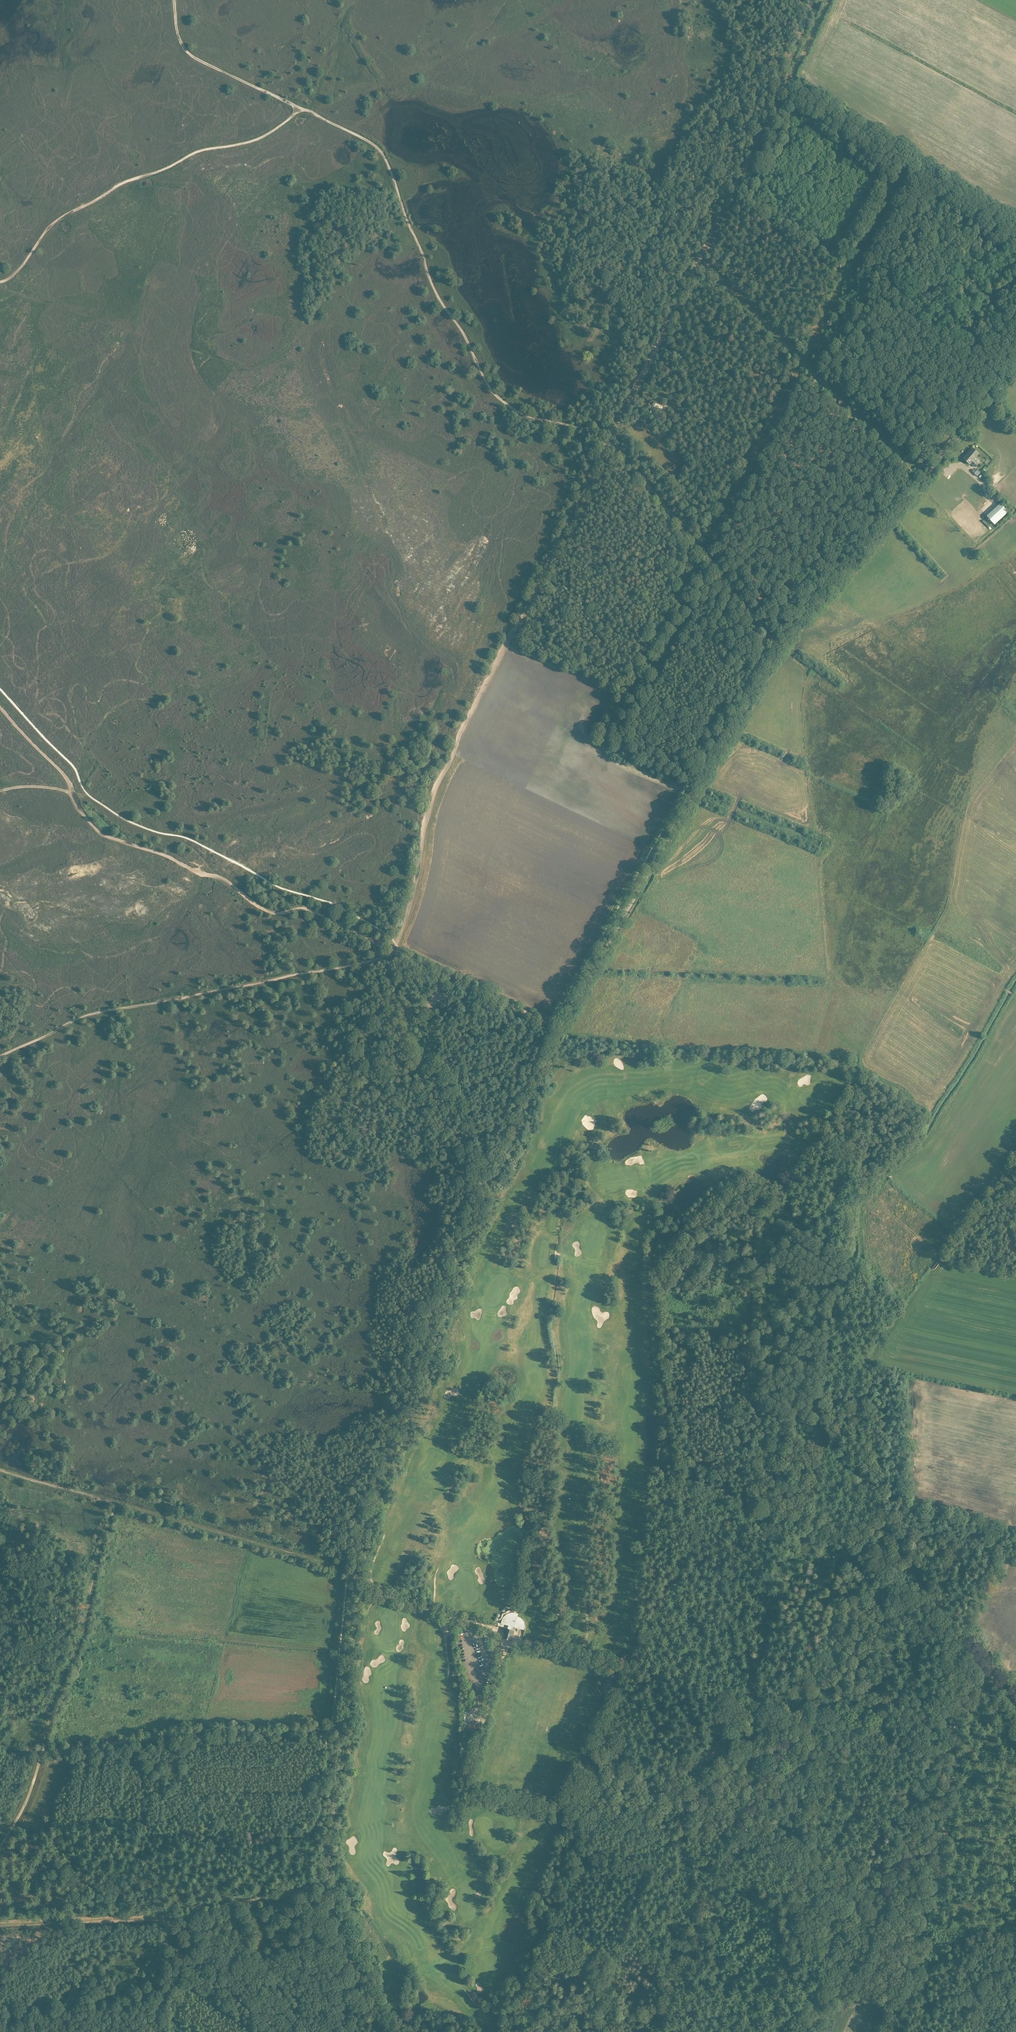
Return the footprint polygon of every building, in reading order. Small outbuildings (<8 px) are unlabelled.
[(654,405),(652,410),(661,413),(662,408),(654,405)] [(971,463),(976,467),(978,464),(973,460),(978,454),(972,448),(963,459),(969,464),(971,463)] [(1009,512),(1001,503),(986,517),(995,526),(1009,512)] [(452,1050),(446,1054),(453,1064),(459,1060),(452,1050)] [(507,1629),(504,1638),(511,1640),(514,1630),(510,1629),(511,1626),(525,1630),(525,1628),(526,1627),(525,1625),(525,1623),(524,1622),(524,1620),(523,1619),(521,1618),(520,1617),(518,1616),(518,1613),(516,1613),(513,1612),(510,1613),(507,1614),(505,1616),(503,1618),(502,1621),(501,1623),(509,1625),(508,1629),(507,1629)] [(580,1658),(554,1650),(553,1654),(578,1662),(580,1658)] [(608,1693),(617,1676),(609,1671),(600,1689),(608,1693)]
